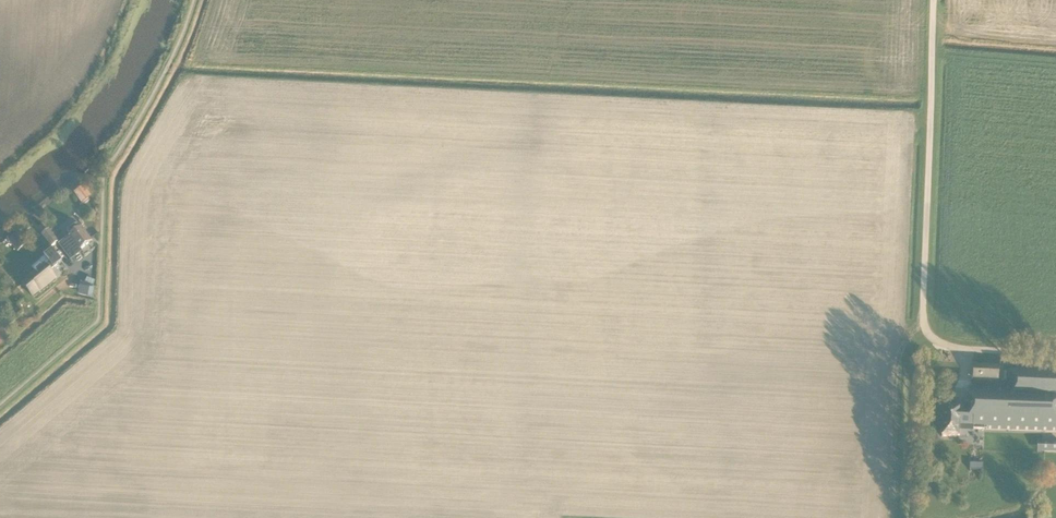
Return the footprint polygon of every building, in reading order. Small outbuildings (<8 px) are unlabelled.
[(92,198),(85,186),(75,192),(82,204),(92,198)] [(81,253),(79,251),(92,241),(82,227),(80,228),(77,224),(75,224),(68,229),(67,231),(70,235),(69,237),(64,241),(65,243),(60,247),(70,261),(81,253)] [(49,230),(42,236),(51,247),(58,242),(49,230)] [(18,234),(9,242),(17,252),(28,243),(21,235),(20,236),(18,234)] [(54,268),(62,261),(53,249),(44,255),(49,262),(54,268)] [(30,278),(23,283),(32,294),(39,289),(40,290),(55,278),(49,271),(54,268),(49,262),(45,265),(44,265),(42,267),(41,266),(35,271),(36,271),(29,277),(30,278)] [(998,380),(999,368),(973,367),(973,379),(998,380)] [(973,429),(1055,432),(1055,373),(1009,371),(1008,389),(969,388),(968,410),(959,410),(959,409),(942,408),(941,437),(958,438),(959,431),(973,432),(973,429)] [(1038,441),(1037,453),(1055,453),(1055,441),(1038,441)]
